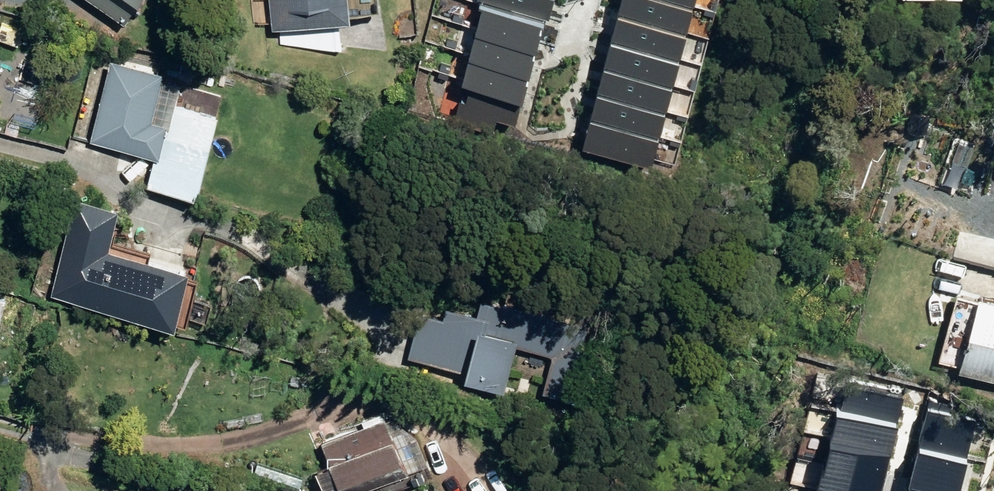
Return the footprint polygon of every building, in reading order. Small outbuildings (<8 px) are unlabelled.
[(125,18),(138,0),(99,0),(125,18)] [(280,44),(346,48),(344,22),(358,21),(357,11),(384,9),(384,0),(276,0),(280,44)] [(544,9),(508,0),(484,0),(479,20),(537,35),(544,9)] [(546,0),(508,0),(544,9),(546,0)] [(620,3),(689,20),(694,0),(620,0),(620,3)] [(620,3),(613,29),(682,47),(689,20),(620,3)] [(530,61),(537,35),(479,20),(472,46),(530,61)] [(613,29),(606,56),(675,73),(682,47),(613,29)] [(523,87),(530,61),(472,46),(465,72),(473,74),(523,87)] [(150,176),(201,190),(221,112),(170,100),(165,119),(155,116),(167,68),(113,55),(93,137),(156,153),(150,176)] [(180,70),(196,73),(199,60),(184,56),(180,70)] [(606,56),(600,83),(669,100),(675,73),(606,56)] [(517,113),(523,87),(473,74),(466,100),(517,113)] [(600,83),(593,109),(662,127),(669,100),(600,83)] [(593,109),(586,136),(655,153),(662,127),(593,109)] [(52,289),(180,319),(194,264),(112,244),(121,205),(76,195),(52,289)] [(9,288),(0,286),(0,327),(9,288)] [(993,373),(993,292),(985,290),(961,363),(993,373)] [(548,388),(587,398),(601,344),(585,340),(592,315),(507,293),(506,298),(486,293),(481,308),(452,300),(450,311),(424,304),(411,354),(471,370),(471,373),(510,384),(521,341),(557,350),(548,388)] [(814,490),(877,490),(904,388),(845,373),(814,490)] [(978,408),(928,396),(905,490),(957,490),(978,408)] [(329,485),(344,479),(348,488),(413,460),(389,404),(367,414),(370,420),(326,439),(334,459),(320,465),(329,485)]
